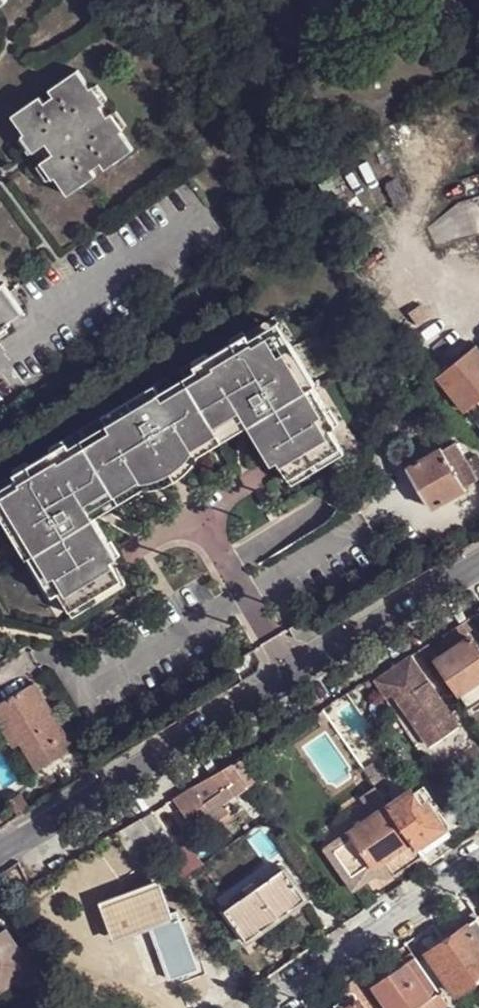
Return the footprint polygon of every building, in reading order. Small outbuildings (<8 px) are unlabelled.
[(9,6),(5,0),(0,0),(0,12),(9,6)] [(78,75),(51,92),(54,97),(58,101),(49,107),(45,101),(42,99),(14,118),(26,136),(21,139),(34,156),(39,152),(44,158),(39,162),(53,183),(57,180),(69,197),(97,179),(93,175),(103,168),(107,172),(134,154),(122,135),(125,133),(114,115),(110,119),(103,110),(108,106),(96,88),(90,91),(78,75)] [(58,101),(54,97),(45,101),(49,107),(58,101)] [(426,217),(438,248),(478,233),(478,197),(426,217)] [(13,325),(11,321),(23,311),(13,293),(15,292),(5,275),(0,278),(0,334),(13,325)] [(277,323),(262,333),(277,358),(283,354),(306,391),(311,388),(315,386),(277,323)] [(35,557),(28,561),(44,586),(51,582),(66,608),(119,576),(103,550),(111,545),(94,520),(83,502),(95,494),(106,513),(166,476),(159,465),(171,457),(178,469),(238,433),(227,414),(238,408),(247,427),(264,453),(271,449),(285,475),(337,444),(322,417),(328,415),(311,388),(306,391),(283,354),(277,358),(262,333),(235,349),(232,344),(207,359),(211,365),(159,396),(107,428),(59,462),(53,453),(27,468),(30,473),(3,490),(19,515),(13,519),(35,557)] [(466,410),(475,403),(478,400),(478,348),(476,344),(438,375),(466,410)] [(153,387),(101,419),(107,428),(159,396),(153,387)] [(474,420),(478,416),(478,408),(475,403),(466,410),(474,420)] [(238,408),(227,414),(238,433),(247,427),(238,408)] [(337,444),(285,475),(293,487),(345,456),(337,444)] [(460,476),(449,459),(444,449),(409,468),(432,508),(467,489),(465,488),(477,482),(471,470),(460,476)] [(462,451),(449,459),(460,476),(471,470),(467,464),(462,451)] [(171,457),(159,465),(166,476),(178,469),(171,457)] [(467,464),(471,470),(477,482),(478,481),(478,464),(476,459),(467,464)] [(0,492),(0,518),(27,562),(28,561),(35,557),(13,519),(19,515),(3,490),(0,492)] [(95,494),(83,502),(94,520),(106,513),(95,494)] [(119,576),(66,608),(73,620),(126,588),(119,576)] [(446,632),(453,643),(437,654),(469,700),(478,693),(478,645),(468,629),(477,623),(472,616),(446,632)] [(414,652),(379,673),(388,686),(423,666),(414,652)] [(428,676),(399,697),(425,735),(434,729),(439,735),(459,722),(428,676)] [(51,680),(13,703),(40,744),(55,765),(90,743),(51,680)] [(13,703),(5,708),(31,750),(40,744),(13,703)] [(251,786),(234,762),(174,799),(186,817),(197,809),(209,827),(230,812),(225,804),(251,786)] [(377,784),(362,793),(371,807),(386,797),(377,784)] [(425,784),(414,791),(426,809),(432,805),(443,820),(447,816),(425,784)] [(411,787),(389,803),(418,844),(446,824),(443,820),(432,805),(426,809),(414,791),(411,787)] [(20,818),(34,809),(23,791),(8,801),(20,818)] [(389,803),(352,829),(376,863),(389,855),(401,847),(406,855),(419,846),(418,844),(389,803)] [(152,812),(141,819),(152,833),(162,827),(152,812)] [(152,833),(141,819),(115,834),(133,860),(160,845),(152,833)] [(160,845),(168,858),(179,848),(179,841),(173,821),(162,827),(152,833),(160,845)] [(446,824),(418,844),(419,846),(423,853),(452,832),(446,824)] [(423,853),(419,846),(406,855),(405,856),(410,863),(423,853)] [(405,856),(406,855),(401,847),(389,855),(395,862),(405,856)] [(307,896),(284,865),(282,866),(259,883),(258,884),(281,915),(307,896)] [(253,873),(218,898),(225,908),(248,891),(244,885),(254,880),(256,878),(253,873)] [(159,877),(106,897),(126,927),(130,927),(142,922),(144,926),(173,914),(159,877)] [(254,880),(244,885),(248,891),(257,884),(254,880)] [(248,891),(225,908),(245,935),(265,920),(268,925),(281,915),(258,884),(257,884),(248,891)] [(106,897),(101,899),(113,933),(126,927),(106,897)] [(265,920),(245,935),(248,939),(268,925),(265,920)] [(427,950),(456,992),(478,977),(478,936),(469,921),(427,950)] [(144,926),(142,922),(130,927),(126,927),(128,931),(144,926)] [(113,933),(114,936),(128,931),(126,927),(113,933)] [(0,933),(0,990),(18,977),(23,983),(39,973),(7,928),(0,933)] [(415,954),(407,959),(430,993),(429,994),(437,1006),(446,1000),(415,954)] [(374,982),(391,1007),(409,1007),(429,994),(430,993),(407,959),(374,982)] [(0,990),(0,994),(6,1002),(27,988),(23,983),(18,977),(0,990)] [(429,994),(409,1007),(438,1007),(437,1006),(429,994)] [(344,1007),(366,1007),(359,998),(344,1007)] [(437,1006),(438,1007),(451,1007),(446,1000),(437,1006)]
